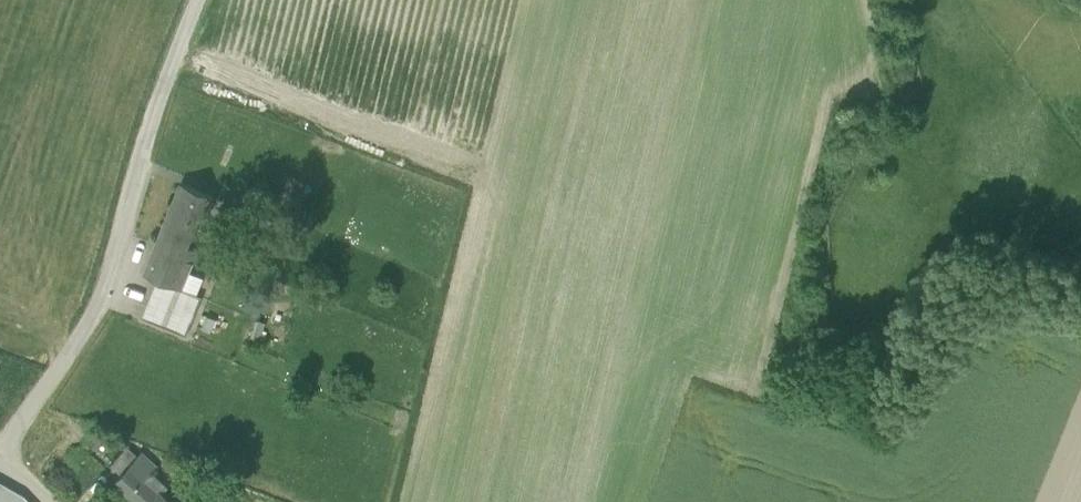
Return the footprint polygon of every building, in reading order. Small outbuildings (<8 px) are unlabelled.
[(157,280),(183,289),(189,273),(198,251),(189,247),(201,217),(205,219),(213,197),(183,184),(175,204),(174,204),(145,275),(157,280)] [(189,273),(183,289),(197,295),(204,279),(189,273)] [(141,318),(187,337),(202,298),(197,295),(183,289),(157,280),(141,318)] [(109,467),(121,477),(127,471),(127,472),(138,460),(136,458),(125,449),(109,467)] [(138,460),(127,472),(142,485),(149,478),(158,467),(141,453),(136,458),(138,460)] [(159,495),(163,491),(149,478),(142,485),(127,472),(127,471),(121,477),(113,486),(132,501),(167,501),(159,495)] [(0,483),(0,501),(28,501),(22,495),(0,483)]
